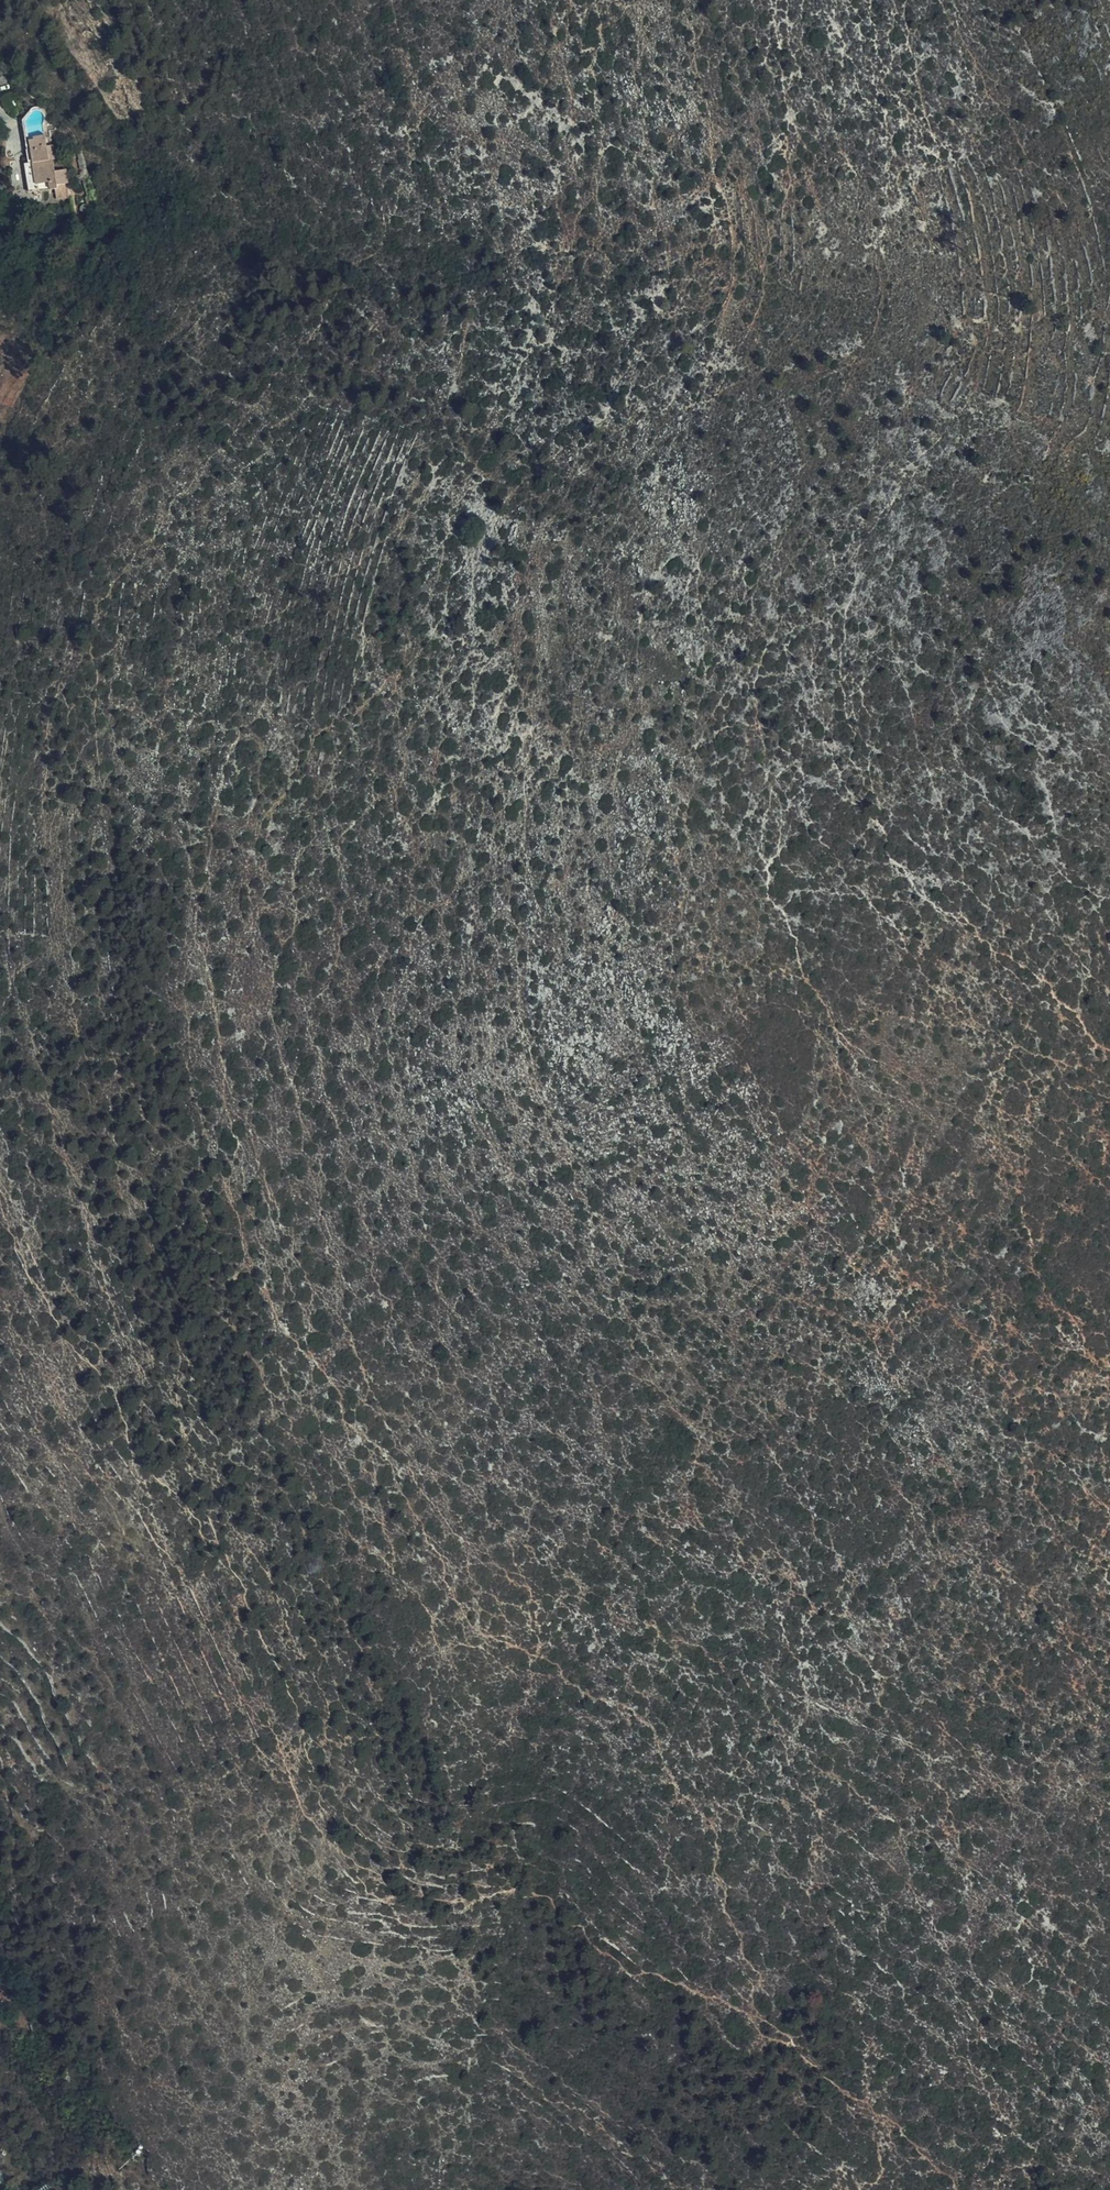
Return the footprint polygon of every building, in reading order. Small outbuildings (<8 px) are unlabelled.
[(46,146),(44,134),(32,136),(33,138),(27,140),(24,140),(28,161),(28,163),(32,162),(36,182),(47,181),(49,189),(54,188),(56,188),(56,184),(65,182),(67,182),(65,168),(54,170),(52,159),(55,159),(52,145),(46,146)] [(28,163),(28,161),(23,162),(28,193),(49,189),(47,181),(36,182),(32,162),(28,163)] [(68,197),(65,182),(56,184),(56,188),(54,188),(56,200),(68,197)] [(70,236),(75,226),(63,221),(58,230),(70,236)] [(49,2181),(35,2189),(55,2189),(49,2181)]
